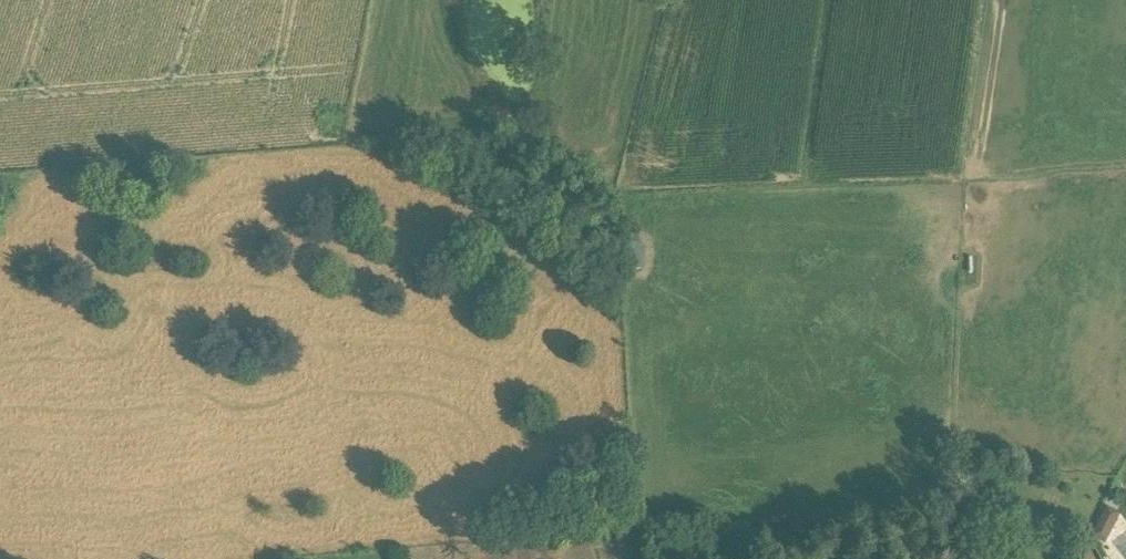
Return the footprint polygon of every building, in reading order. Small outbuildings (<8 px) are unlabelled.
[(1094,544),(1108,551),(1123,521),(1109,515),(1094,544)]
